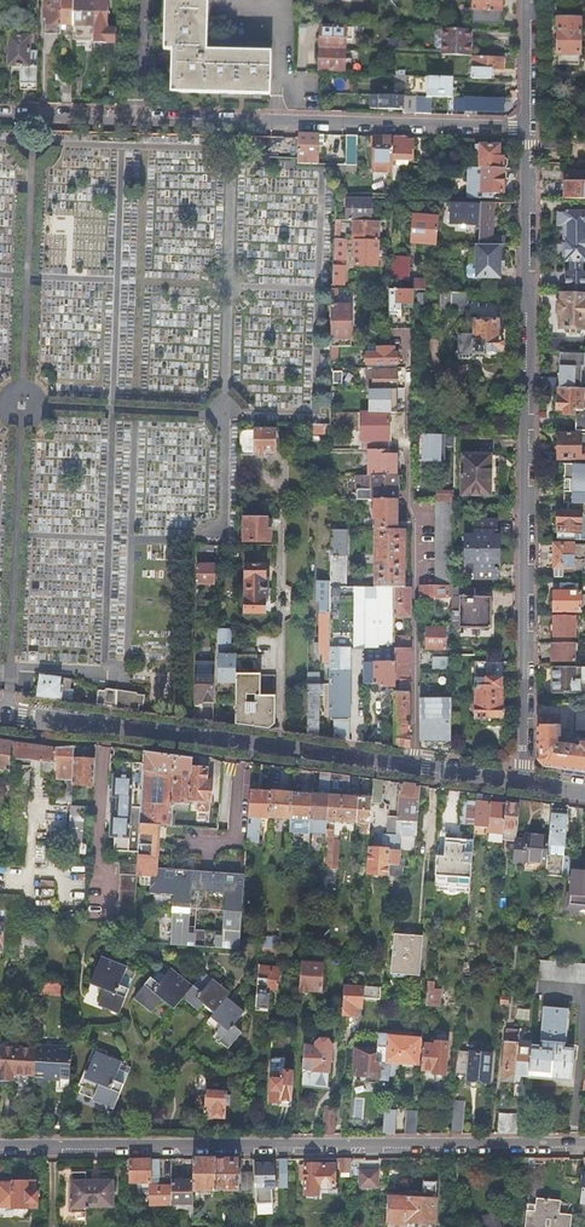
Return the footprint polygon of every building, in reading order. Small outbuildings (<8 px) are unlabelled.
[(61,0),(43,0),(43,19),(44,19),(44,24),(45,24),(45,33),(61,34),(61,29),(61,0)] [(73,0),(61,0),(61,29),(64,29),(65,27),(65,25),(73,25),(73,0)] [(95,0),(73,0),(73,25),(73,34),(84,34),(85,26),(94,26),(95,0)] [(94,26),(94,31),(107,31),(108,0),(95,0),(94,26)] [(164,50),(172,51),(171,91),(269,94),(270,51),(207,50),(209,0),(166,0),(164,50)] [(502,0),(473,0),(472,22),(501,24),(502,0)] [(574,2),(575,10),(584,11),(584,1),(574,2)] [(558,18),(557,54),(558,54),(558,65),(578,65),(578,55),(580,55),(581,19),(558,18)] [(321,27),(319,70),(344,71),(346,27),(321,27)] [(471,30),(443,28),(442,55),(470,56),(471,30)] [(36,92),(37,52),(29,52),(30,36),(9,36),(9,66),(13,66),(12,91),(36,92)] [(502,70),(503,57),(472,56),(472,80),(490,80),(490,70),(502,70)] [(393,81),(406,83),(407,71),(394,69),(393,81)] [(60,77),(59,93),(68,93),(68,77),(60,77)] [(453,79),(427,78),(426,97),(431,97),(452,98),(453,79)] [(416,96),(379,95),(379,109),(402,110),(402,112),(415,112),(416,96)] [(415,112),(415,113),(430,113),(431,97),(426,97),(416,96),(415,112)] [(469,111),(469,115),(475,115),(475,111),(503,111),(503,99),(465,98),(464,110),(469,111)] [(297,134),(297,137),(296,163),(317,164),(318,134),(297,134)] [(357,136),(345,135),(345,165),(356,166),(357,136)] [(372,171),(392,171),(392,165),(393,137),(374,136),(373,147),(372,171)] [(412,138),(393,137),(392,165),(396,165),(396,159),(411,160),(412,138)] [(559,139),(541,139),(541,147),(559,148),(559,139)] [(480,150),(480,168),(482,168),(503,168),(503,158),(499,157),(499,145),(476,144),(476,150),(480,150)] [(441,159),(441,167),(456,167),(456,159),(441,159)] [(345,165),(337,165),(337,173),(356,173),(356,166),(345,165)] [(468,167),(468,198),(480,198),(492,198),(493,192),(502,192),(503,168),(482,168),(480,168),(468,167)] [(562,170),(562,180),(565,180),(584,181),(584,171),(562,170)] [(565,180),(564,198),(584,199),(584,181),(565,180)] [(347,199),(346,218),(369,219),(369,200),(347,199)] [(492,203),(480,202),(480,205),(479,225),(478,245),(490,245),(492,203)] [(479,225),(480,205),(451,203),(450,223),(479,225)] [(562,266),(584,266),(584,214),(564,214),(562,266)] [(409,243),(435,245),(437,217),(426,216),(425,220),(411,219),(409,243)] [(379,221),(352,220),(352,239),(354,239),(378,240),(379,221)] [(341,239),(334,239),(332,285),(343,285),(345,239),(341,239)] [(377,267),(378,240),(354,239),(354,266),(377,267)] [(500,257),(499,245),(493,245),(490,245),(478,245),(475,245),(475,251),(474,280),(499,280),(500,268),(500,257)] [(393,258),(392,279),(407,280),(408,258),(393,258)] [(412,279),(411,287),(411,289),(413,289),(425,289),(425,279),(412,279)] [(412,290),(388,289),(389,337),(398,337),(398,320),(395,311),(400,311),(400,303),(413,303),(412,290)] [(468,292),(440,291),(439,309),(467,310),(468,292)] [(561,292),(561,302),(559,301),(557,303),(557,312),(558,314),(560,315),(560,327),(570,328),(576,328),(584,329),(584,293),(561,292)] [(350,305),(330,305),(330,347),(336,347),(350,346),(350,305)] [(474,320),(474,334),(456,333),(455,359),(468,359),(473,353),(481,353),(483,354),(484,355),(485,356),(487,356),(488,357),(490,356),(491,356),(495,355),(498,353),(500,351),(500,337),(497,337),(497,320),(474,320)] [(393,346),(366,346),(366,366),(398,365),(398,352),(393,352),(393,346)] [(559,378),(539,377),(539,386),(559,387),(580,389),(582,366),(584,366),(584,353),(560,352),(559,378)] [(320,355),(321,367),(330,367),(329,355),(320,355)] [(342,371),(333,371),(333,383),(341,383),(342,371)] [(372,371),(372,389),(375,389),(397,389),(397,371),(372,371)] [(580,389),(559,387),(558,398),(557,409),(565,409),(564,414),(576,415),(575,431),(584,431),(584,389),(580,389)] [(397,389),(375,389),(375,402),(371,402),(371,409),(375,409),(375,412),(397,412),(397,389)] [(388,413),(360,413),(360,450),(368,450),(388,450),(388,413)] [(320,433),(321,426),(308,425),(308,433),(320,433)] [(274,430),(239,429),(239,455),(263,455),(263,452),(274,452),(274,430)] [(558,459),(584,460),(584,452),(581,452),(581,449),(584,449),(584,434),(558,434),(558,459)] [(414,435),(414,441),(419,441),(420,454),(422,454),(422,458),(426,458),(426,460),(445,460),(445,441),(451,441),(451,445),(454,445),(455,435),(437,435),(437,441),(429,441),(429,435),(414,435)] [(389,450),(388,450),(368,450),(369,475),(372,475),(396,475),(396,455),(389,455),(389,450)] [(462,454),(462,495),(498,496),(498,467),(491,466),(490,455),(462,454)] [(564,464),(563,479),(569,479),(572,479),(572,483),(574,483),(574,491),(584,492),(584,465),(564,464)] [(372,475),(372,499),(374,499),(397,499),(397,475),(396,475),(372,475)] [(569,479),(568,491),(572,491),(571,503),(576,504),(584,504),(584,492),(574,491),(574,483),(572,483),(572,479),(569,479)] [(437,485),(437,503),(454,503),(454,485),(437,485)] [(397,529),(397,499),(374,499),(374,529),(375,529),(397,529)] [(454,503),(437,503),(436,584),(453,585),(454,503)] [(568,503),(568,512),(557,512),(556,524),(557,524),(557,539),(580,540),(584,540),(584,535),(584,526),(584,504),(576,504),(571,503),(568,503)] [(243,517),(243,540),(270,541),(270,530),(267,530),(266,518),(243,517)] [(474,532),(466,532),(465,563),(475,563),(474,580),(501,581),(502,518),(474,517),(474,532)] [(347,529),(330,529),(330,587),(346,587),(347,529)] [(404,529),(397,529),(375,529),(375,587),(392,587),(394,587),(404,587),(404,529)] [(554,577),(573,578),(573,558),(580,558),(581,545),(554,545),(554,577)] [(213,564),(196,564),(196,582),(213,583),(213,564)] [(245,564),(245,588),(267,588),(268,577),(265,577),(265,565),(245,564)] [(453,585),(436,584),(419,584),(419,596),(453,597),(453,587),(453,585)] [(346,587),(330,587),(330,618),(330,647),(350,647),(350,648),(364,648),(364,647),(364,587),(346,587)] [(375,587),(364,587),(364,647),(367,647),(377,647),(377,645),(386,645),(392,645),(392,587),(375,587)] [(410,587),(404,587),(394,587),(394,617),(410,617),(410,587)] [(453,587),(453,597),(452,626),(452,630),(460,630),(460,627),(490,628),(491,597),(475,597),(475,588),(453,587)] [(267,588),(245,588),(245,612),(265,612),(265,599),(267,599),(267,588)] [(581,592),(554,591),(554,612),(581,613),(581,592)] [(575,616),(553,615),(553,643),(570,643),(570,636),(575,637),(575,616)] [(330,647),(330,618),(320,618),(320,654),(330,654),(330,647)] [(452,626),(445,626),(445,627),(426,627),(426,648),(446,648),(446,630),(448,630),(448,631),(452,631),(452,630),(452,626)] [(236,681),(236,654),(230,654),(230,630),(218,630),(217,681),(236,681)] [(410,636),(394,636),(394,645),(394,648),(410,647),(410,636)] [(582,643),(570,643),(553,643),(552,643),(552,661),(574,661),(575,649),(578,649),(578,646),(582,646),(582,643)] [(377,647),(367,647),(367,658),(371,656),(386,656),(386,645),(377,645),(377,647)] [(330,647),(330,654),(329,716),(334,716),(334,737),(342,738),(350,739),(350,648),(350,647),(330,647)] [(394,648),(394,662),(394,680),(400,680),(410,680),(410,647),(394,648)] [(307,649),(305,733),(318,735),(319,695),(323,695),(323,659),(315,659),(315,649),(307,649)] [(236,683),(236,723),(271,728),(276,723),(276,695),(261,695),(261,673),(256,673),(256,654),(236,654),(236,681),(236,683)] [(375,662),(364,661),(364,683),(381,683),(381,686),(394,687),(394,680),(394,662),(381,662),(381,658),(375,657),(375,662)] [(434,657),(433,668),(452,668),(452,657),(434,657)] [(503,662),(487,662),(475,662),(475,689),(476,689),(476,701),(472,705),(471,710),(474,713),(475,713),(475,719),(486,719),(486,723),(502,723),(502,686),(501,686),(501,678),(502,678),(503,662)] [(582,667),(552,666),(552,693),(580,693),(580,680),(584,680),(584,667),(582,667)] [(40,675),(37,695),(80,701),(81,696),(73,695),(73,689),(63,688),(63,685),(66,685),(67,682),(71,682),(72,679),(61,678),(61,677),(40,675)] [(214,677),(195,676),(194,702),(214,702),(214,677)] [(394,692),(394,745),(401,746),(409,747),(410,680),(400,680),(400,692),(394,692)] [(97,703),(117,706),(117,689),(108,688),(105,691),(98,690),(97,703)] [(117,689),(117,706),(140,710),(140,704),(145,705),(146,694),(140,694),(140,692),(117,689)] [(419,698),(419,749),(431,750),(447,753),(451,753),(451,698),(419,698)] [(574,703),(574,731),(584,731),(583,740),(579,739),(578,743),(570,742),(570,739),(564,739),(564,741),(559,741),(559,716),(538,715),(538,757),(542,762),(546,767),(562,769),(573,770),(584,772),(584,703),(574,703)] [(14,771),(14,758),(15,741),(11,741),(0,739),(0,769),(14,771)] [(53,747),(15,741),(14,758),(30,760),(40,761),(38,776),(51,778),(52,762),(53,747)] [(73,746),(53,747),(52,762),(57,762),(56,778),(68,779),(68,785),(71,785),(71,783),(73,758),(73,746)] [(97,746),(77,746),(77,755),(96,756),(97,746)] [(164,753),(143,750),(143,762),(142,769),(174,773),(172,809),(189,810),(189,803),(193,757),(184,756),(176,755),(164,753)] [(209,757),(193,755),(193,757),(189,803),(193,804),(193,800),(197,801),(196,809),(207,810),(208,801),(210,802),(212,781),(206,781),(207,768),(208,768),(209,757)] [(94,759),(73,758),(71,783),(93,785),(94,759)] [(142,769),(143,762),(118,761),(118,776),(113,775),(111,798),(116,798),(115,815),(111,815),(109,838),(114,838),(113,850),(138,851),(139,823),(142,769)] [(174,773),(142,769),(139,823),(158,825),(171,826),(172,809),(174,773)] [(318,794),(312,794),(311,819),(317,820),(317,833),(325,834),(330,772),(325,772),(320,771),(318,794)] [(340,774),(330,772),(325,834),(323,868),(330,869),(334,821),(357,823),(359,797),(348,796),(350,775),(340,774)] [(372,798),(369,833),(369,838),(371,838),(372,833),(376,833),(380,827),(382,780),(373,778),(372,798)] [(397,819),(417,820),(420,784),(415,784),(405,783),(400,783),(397,816),(397,819)] [(261,818),(269,818),(269,817),(271,791),(250,790),(247,829),(246,841),(253,842),(259,842),(261,818)] [(292,792),(271,791),(269,817),(290,818),(292,792)] [(312,794),(292,792),(290,818),(311,820),(311,819),(312,794)] [(482,794),(476,793),(476,802),(474,825),(489,826),(491,803),(482,802),(482,794)] [(359,797),(357,823),(363,823),(363,832),(369,833),(372,798),(359,797)] [(474,825),(476,802),(459,800),(458,823),(474,825)] [(489,826),(489,831),(503,832),(505,805),(491,803),(489,826)] [(503,832),(503,836),(516,838),(519,805),(505,803),(505,805),(503,832)] [(568,806),(552,803),(549,837),(547,863),(546,875),(562,877),(563,876),(568,876),(570,855),(564,855),(568,806)] [(84,806),(70,805),(68,851),(80,852),(84,806)] [(397,819),(397,816),(388,815),(387,833),(396,834),(396,828),(397,819)] [(417,820),(397,819),(396,828),(417,829),(417,820)] [(139,823),(138,851),(137,863),(136,873),(152,874),(151,892),(174,893),(170,944),(186,945),(188,927),(191,889),(192,870),(154,868),(158,825),(139,823)] [(516,840),(514,863),(524,863),(524,860),(547,863),(549,837),(526,835),(526,841),(516,840)] [(444,857),(437,856),(435,885),(446,886),(446,890),(459,891),(459,887),(469,888),(473,841),(446,838),(444,857)] [(246,841),(245,863),(258,864),(259,848),(253,847),(253,842),(246,841)] [(376,874),(388,875),(389,864),(390,849),(368,847),(365,884),(376,885),(377,876),(376,874)] [(390,849),(389,864),(398,865),(399,849),(395,849),(390,849)] [(136,873),(137,863),(118,862),(118,873),(120,874),(118,921),(133,922),(136,873)] [(192,870),(191,889),(225,892),(222,930),(220,948),(238,949),(244,874),(192,870)] [(573,870),(570,894),(568,894),(567,906),(584,908),(584,872),(573,870)] [(365,891),(364,900),(373,900),(373,892),(365,891)] [(22,895),(6,895),(5,910),(21,911),(22,895)] [(188,927),(186,945),(220,948),(222,930),(188,927)] [(260,936),(260,939),(259,946),(281,948),(281,937),(260,936)] [(394,936),(391,972),(419,974),(422,938),(394,936)] [(281,948),(259,946),(259,954),(280,955),(281,948)] [(301,962),(299,988),(321,990),(323,964),(309,963),(309,961),(304,960),(304,963),(301,962)] [(539,960),(537,978),(584,982),(584,964),(539,960)] [(119,986),(122,977),(125,969),(118,966),(118,968),(113,966),(114,964),(108,962),(107,964),(98,961),(90,986),(101,990),(96,1005),(101,1007),(101,1009),(108,1012),(109,1009),(117,1013),(126,989),(119,986)] [(262,965),(258,965),(255,1006),(265,1006),(269,1004),(270,988),(278,988),(279,967),(268,966),(268,970),(261,969),(262,965)] [(153,982),(147,978),(132,998),(148,1011),(158,998),(170,1007),(179,995),(197,1009),(201,1005),(209,1012),(207,1016),(219,1025),(211,1036),(226,1048),(238,1031),(230,1024),(242,1009),(239,1007),(238,1008),(234,1005),(236,1004),(230,999),(228,1001),(221,995),(224,992),(216,985),(217,984),(212,980),(211,982),(206,978),(207,977),(203,974),(201,977),(193,988),(185,982),(184,984),(177,979),(178,978),(172,973),(171,974),(168,972),(168,971),(164,967),(158,975),(153,982)] [(153,970),(147,978),(153,982),(158,975),(153,970)] [(193,988),(201,977),(194,971),(185,982),(193,988)] [(129,980),(122,977),(119,986),(126,989),(129,980)] [(39,981),(39,991),(39,994),(60,996),(61,982),(39,981)] [(428,981),(426,1004),(439,1005),(440,990),(433,990),(434,982),(428,981)] [(345,985),(343,1011),(343,1014),(357,1015),(357,1007),(361,1007),(363,986),(358,986),(345,985)] [(509,997),(501,996),(499,1019),(507,1020),(509,997)] [(531,1046),(531,1048),(529,1077),(572,1080),(574,1050),(565,1049),(568,1008),(545,1006),(542,1047),(531,1046)] [(530,1010),(519,1009),(518,1009),(517,1019),(529,1020),(530,1010)] [(343,1011),(340,1010),(328,1010),(328,1018),(342,1019),(343,1014),(343,1011)] [(518,1047),(519,1030),(511,1029),(509,1041),(506,1041),(502,1080),(515,1081),(518,1047)] [(377,1032),(377,1037),(376,1046),(388,1048),(387,1062),(389,1062),(400,1063),(418,1064),(420,1039),(389,1036),(389,1033),(377,1032)] [(304,1045),(302,1071),(329,1073),(332,1044),(328,1038),(319,1037),(315,1041),(315,1046),(304,1045)] [(36,1046),(35,1051),(34,1078),(33,1085),(44,1085),(44,1076),(56,1077),(55,1090),(68,1091),(71,1039),(58,1038),(58,1047),(36,1046)] [(435,1044),(423,1043),(421,1069),(433,1071),(433,1074),(444,1074),(447,1043),(436,1042),(435,1044)] [(531,1048),(518,1047),(515,1081),(520,1082),(520,1076),(529,1077),(531,1048)] [(375,1061),(376,1049),(355,1048),(353,1067),(357,1068),(357,1075),(378,1077),(378,1080),(388,1081),(389,1062),(387,1062),(379,1061),(375,1061)] [(12,1084),(12,1077),(34,1078),(35,1051),(0,1049),(0,1083),(12,1084)] [(460,1077),(467,1077),(467,1081),(489,1083),(492,1054),(470,1051),(468,1066),(462,1065),(460,1077)] [(103,1059),(93,1056),(84,1082),(97,1087),(93,1100),(97,1102),(96,1104),(102,1106),(103,1104),(114,1108),(122,1085),(112,1082),(116,1071),(118,1063),(114,1061),(113,1063),(108,1061),(108,1059),(103,1057),(103,1059)] [(291,1099),(293,1072),(281,1071),(282,1068),(272,1067),(269,1101),(280,1102),(280,1098),(291,1099)] [(125,1074),(116,1071),(112,1082),(122,1085),(125,1074)] [(205,1090),(204,1116),(224,1117),(225,1105),(225,1095),(225,1094),(225,1091),(205,1090)] [(355,1098),(354,1118),(362,1119),(363,1098),(355,1098)] [(325,1106),(323,1134),(328,1134),(333,1134),(336,1106),(325,1106)] [(406,1110),(405,1133),(416,1133),(418,1110),(406,1110)] [(499,1112),(496,1133),(507,1133),(509,1113),(499,1112)] [(509,1113),(507,1133),(517,1133),(518,1114),(509,1113)] [(385,1114),(384,1134),(395,1133),(396,1115),(385,1114)] [(452,1114),(451,1133),(461,1133),(462,1115),(452,1114)] [(351,1157),(340,1157),(340,1176),(349,1176),(349,1171),(351,1171),(351,1157)] [(351,1171),(351,1176),(360,1176),(360,1186),(378,1186),(378,1182),(384,1182),(384,1180),(385,1179),(386,1179),(386,1178),(387,1178),(387,1177),(387,1176),(387,1175),(387,1174),(387,1173),(386,1173),(386,1172),(385,1172),(384,1171),(384,1170),(382,1170),(382,1157),(361,1157),(351,1157),(351,1171)] [(159,1176),(159,1158),(130,1158),(130,1160),(127,1160),(127,1169),(130,1169),(130,1181),(139,1181),(139,1188),(150,1188),(150,1204),(171,1204),(171,1185),(159,1185),(159,1176)] [(238,1158),(193,1158),(193,1180),(193,1188),(238,1188),(238,1158)] [(288,1158),(280,1158),(280,1178),(288,1178),(288,1158)] [(262,1161),(254,1161),(255,1203),(272,1203),(272,1187),(274,1187),(274,1162),(262,1162),(262,1161)] [(305,1165),(301,1165),(302,1178),(305,1178),(305,1192),(308,1192),(308,1196),(316,1196),(316,1192),(319,1192),(319,1186),(334,1186),(334,1165),(319,1165),(319,1163),(305,1163),(305,1165)] [(72,1200),(71,1200),(71,1211),(87,1211),(87,1206),(113,1205),(112,1180),(86,1180),(86,1171),(72,1171),(72,1200)] [(251,1171),(241,1171),(241,1188),(251,1188),(251,1171)] [(288,1178),(280,1178),(280,1187),(288,1187),(288,1178)] [(171,1185),(171,1204),(193,1205),(193,1188),(193,1180),(171,1179),(171,1185)] [(12,1180),(12,1181),(0,1181),(0,1215),(1,1215),(22,1215),(26,1211),(27,1210),(27,1206),(29,1206),(36,1206),(36,1190),(34,1190),(34,1180),(12,1180)] [(434,1223),(437,1180),(424,1180),(424,1190),(406,1190),(406,1193),(390,1192),(388,1224),(407,1225),(407,1221),(434,1223)] [(524,1226),(570,1226),(571,1214),(558,1212),(559,1200),(527,1197),(524,1226)] [(193,1205),(171,1204),(171,1213),(192,1214),(193,1205)] [(489,1213),(492,1226),(502,1226),(499,1210),(489,1213)] [(489,1213),(482,1214),(485,1226),(492,1226),(489,1213)]
